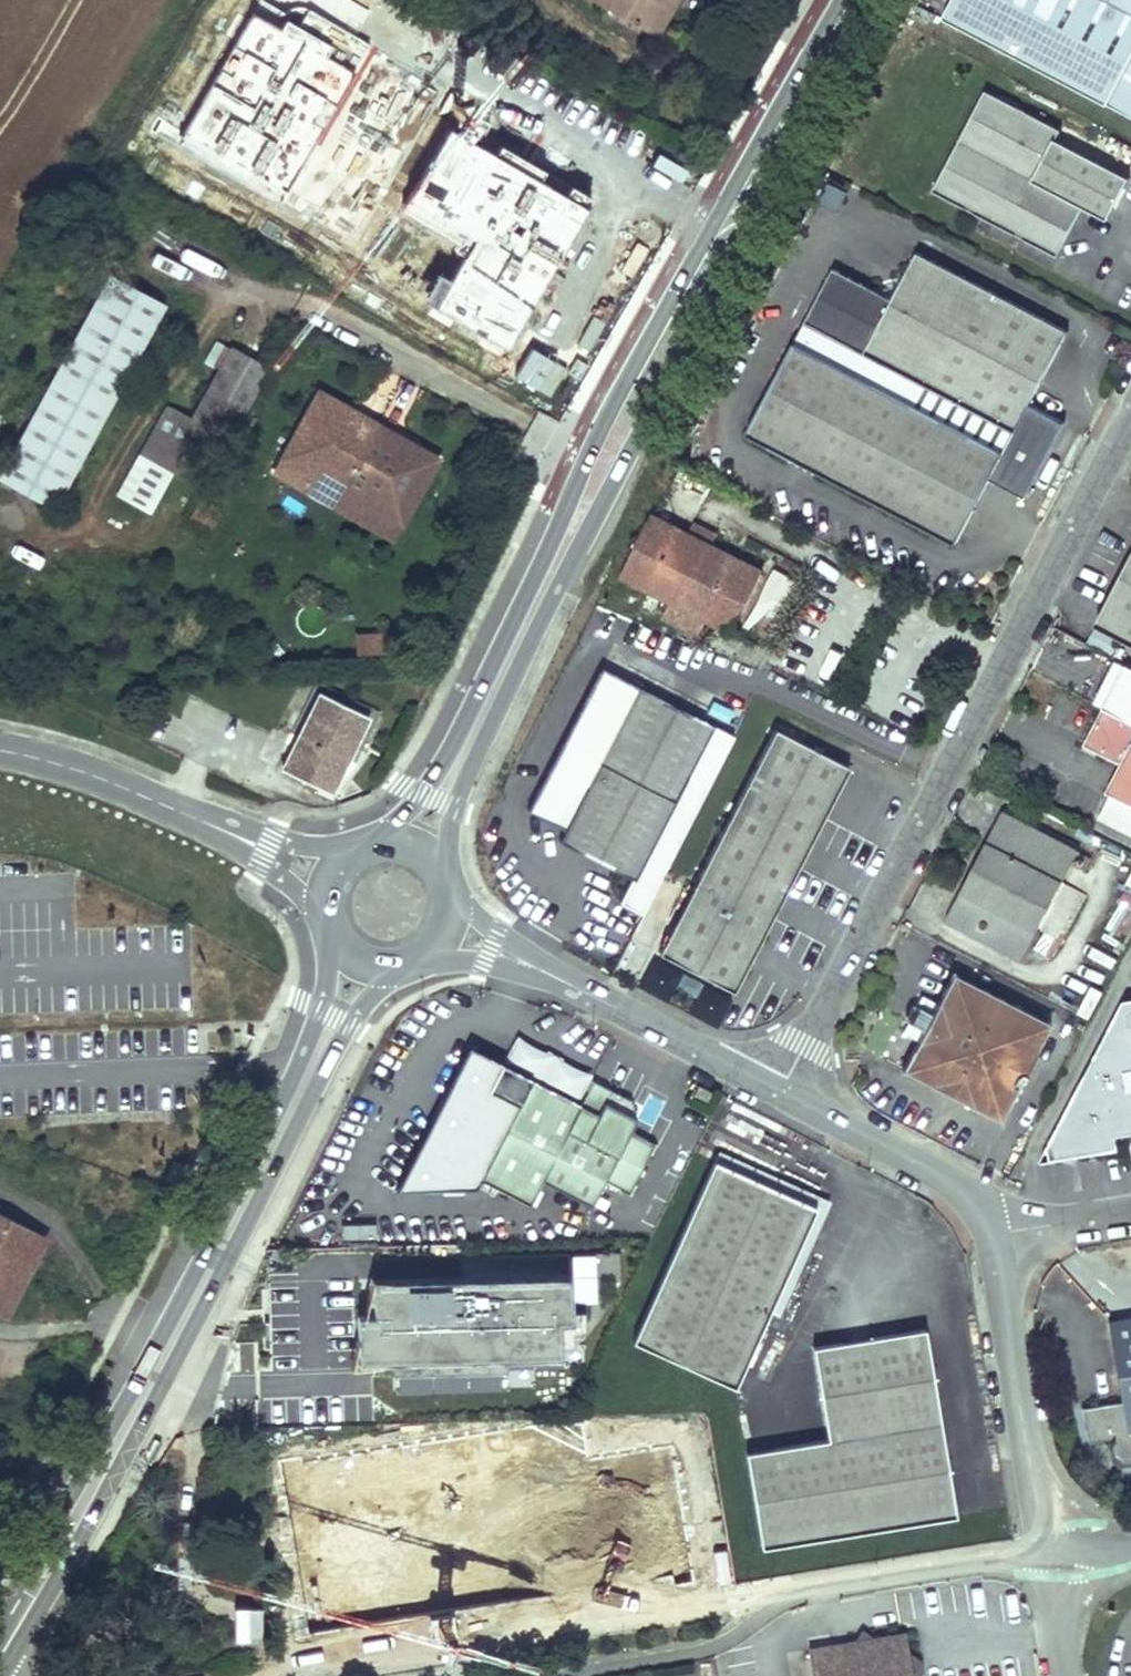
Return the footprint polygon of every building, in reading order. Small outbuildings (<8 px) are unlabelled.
[(606,4),(656,34),(673,3),(670,0),(609,0),(606,4)] [(943,17),(1130,114),(1130,0),(952,0),(943,17)] [(270,19),(252,8),(181,133),(283,191),(354,66),(270,19)] [(1062,127),(986,88),(934,189),(1059,254),(1085,204),(1109,217),(1130,176),(1057,138),(1062,127)] [(587,202),(446,125),(408,195),(474,231),(433,306),(507,346),(587,202)] [(819,203),(836,210),(846,188),(828,180),(819,203)] [(1068,328),(916,250),(892,298),(833,267),(795,340),(747,432),(958,541),(992,475),(1027,494),(1041,466),(1065,419),(1030,401),(1068,328)] [(107,277),(0,474),(0,475),(54,504),(162,307),(107,277)] [(262,365),(227,345),(184,420),(162,405),(137,446),(197,482),(262,365)] [(379,419),(321,387),(285,448),(315,466),(306,482),(333,497),(379,419)] [(406,433),(379,419),(333,497),(362,513),(373,493),(401,510),(436,449),(406,433)] [(315,466),(285,448),(275,465),(306,482),(315,466)] [(401,510),(373,493),(362,513),(390,528),(401,510)] [(689,535),(652,515),(621,575),(671,600),(663,616),(697,632),(704,617),(735,557),(711,545),(689,535)] [(717,533),(695,521),(689,535),(711,545),(717,533)] [(1083,617),(1097,624),(1130,558),(1130,525),(1083,617)] [(762,571),(735,557),(704,617),(731,630),(762,571)] [(1097,624),(1130,642),(1130,558),(1097,624)] [(357,630),(358,651),(376,650),(375,629),(357,630)] [(736,733),(604,665),(529,808),(566,827),(560,838),(634,876),(621,900),(643,912),(736,733)] [(364,716),(319,694),(280,769),(330,794),(357,766),(345,759),(364,716)] [(1089,735),(1103,742),(1098,752),(1121,765),(1108,791),(1130,803),(1130,722),(1104,708),(1089,735)] [(774,730),(660,952),(734,991),(849,767),(774,730)] [(1103,742),(1089,735),(1084,745),(1098,752),(1103,742)] [(963,888),(947,920),(982,939),(997,909),(1038,930),(1080,851),(1003,812),(994,830),(996,831),(966,890),(963,888)] [(1038,930),(997,909),(982,939),(1023,959),(1038,930)] [(917,1045),(902,1072),(999,1123),(1051,1024),(953,974),(937,1004),(932,1015),(917,1008),(906,1010),(902,1017),(908,1024),(923,1032),(917,1045)] [(937,1004),(923,996),(917,1008),(932,1015),(937,1004)] [(1126,999),(1042,1164),(1069,1160),(1066,1145),(1130,1134),(1130,998),(1126,999)] [(908,1024),(902,1036),(917,1045),(923,1032),(908,1024)] [(472,1048),(397,1191),(479,1187),(482,1181),(531,1206),(543,1182),(592,1207),(605,1182),(630,1195),(655,1145),(631,1133),(638,1119),(630,1101),(594,1082),(582,1105),(472,1048)] [(714,1094),(699,1087),(694,1096),(709,1104),(714,1094)] [(818,1207),(714,1160),(632,1341),(735,1388),(793,1260),(802,1264),(813,1240),(804,1235),(818,1207)] [(0,1216),(0,1313),(9,1317),(47,1239),(0,1216)] [(568,1275),(370,1279),(354,1358),(399,1358),(397,1393),(508,1391),(505,1361),(571,1360),(575,1304),(598,1304),(600,1251),(569,1249),(568,1275)] [(1109,1320),(1123,1402),(1083,1409),(1089,1442),(1113,1437),(1115,1447),(1111,1451),(1113,1462),(1120,1468),(1130,1466),(1130,1463),(1130,1316),(1109,1320)] [(926,1329),(814,1347),(829,1439),(747,1453),(762,1548),(957,1516),(926,1329)] [(603,1495),(609,1540),(698,1529),(692,1479),(667,1482),(663,1453),(712,1447),(708,1413),(597,1427),(606,1494),(603,1495)] [(287,1478),(292,1495),(328,1483),(322,1467),(287,1478)] [(297,1610),(354,1595),(337,1530),(377,1519),(366,1476),(287,1497),(293,1523),(276,1528),(297,1610)] [(354,1613),(355,1627),(379,1626),(378,1612),(354,1613)] [(922,1672),(910,1663),(908,1651),(904,1634),(874,1639),(862,1630),(852,1642),(808,1650),(812,1675),(919,1675),(922,1672)] [(922,1672),(920,1660),(908,1651),(910,1663),(922,1672)]
